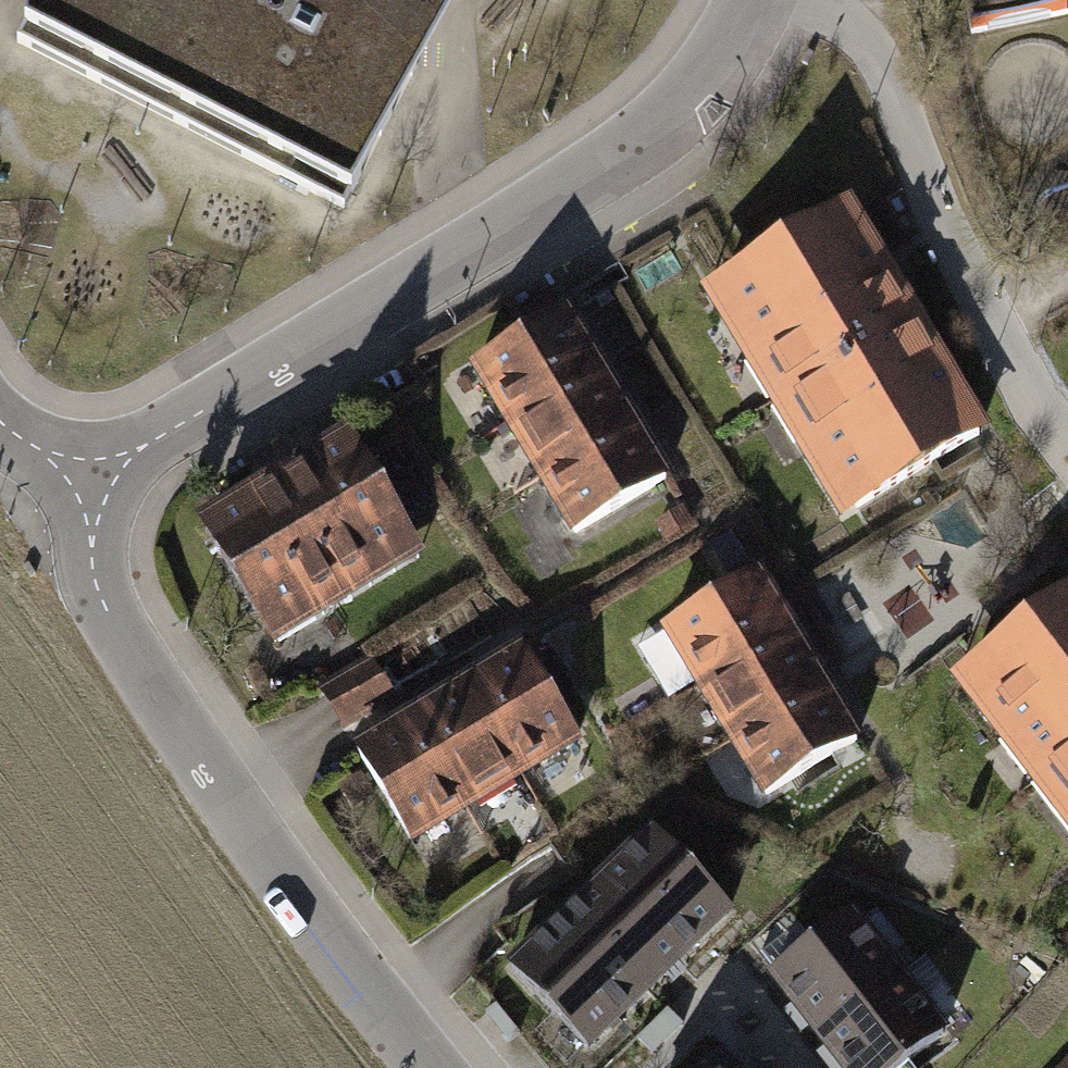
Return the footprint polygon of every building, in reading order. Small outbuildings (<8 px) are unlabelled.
[(343,205),(444,22),(456,0),(23,0),(20,46),(343,205)] [(970,31),(1067,10),(1067,0),(963,0),(970,31)] [(702,282),(846,526),(998,436),(854,192),(702,282)] [(480,366),(512,423),(615,365),(582,308),(480,366)] [(512,423),(545,480),(647,422),(615,365),(512,423)] [(545,480),(577,538),(680,480),(647,422),(545,480)] [(197,516),(276,653),(428,565),(348,429),(197,516)] [(666,623),(699,680),(802,623),(769,565),(666,623)] [(1067,824),(1067,589),(954,678),(1067,824)] [(699,680),(732,738),(834,680),(802,623),(699,680)] [(527,648),(470,681),(535,793),(591,761),(527,648)] [(378,662),(325,691),(337,714),(347,731),(400,702),(390,683),(378,662)] [(732,738),(764,795),(867,737),(834,680),(732,738)] [(470,681),(414,713),(478,825),(535,793),(470,681)] [(414,713),(358,745),(422,857),(478,825),(414,713)] [(640,830),(486,974),(566,1058),(719,915),(640,830)] [(888,976),(833,906),(745,975),(800,1045),(888,976)] [(888,976),(800,1045),(818,1067),(913,1067),(942,1045),(888,976)] [(701,1038),(671,1067),(731,1067),(701,1038)]
